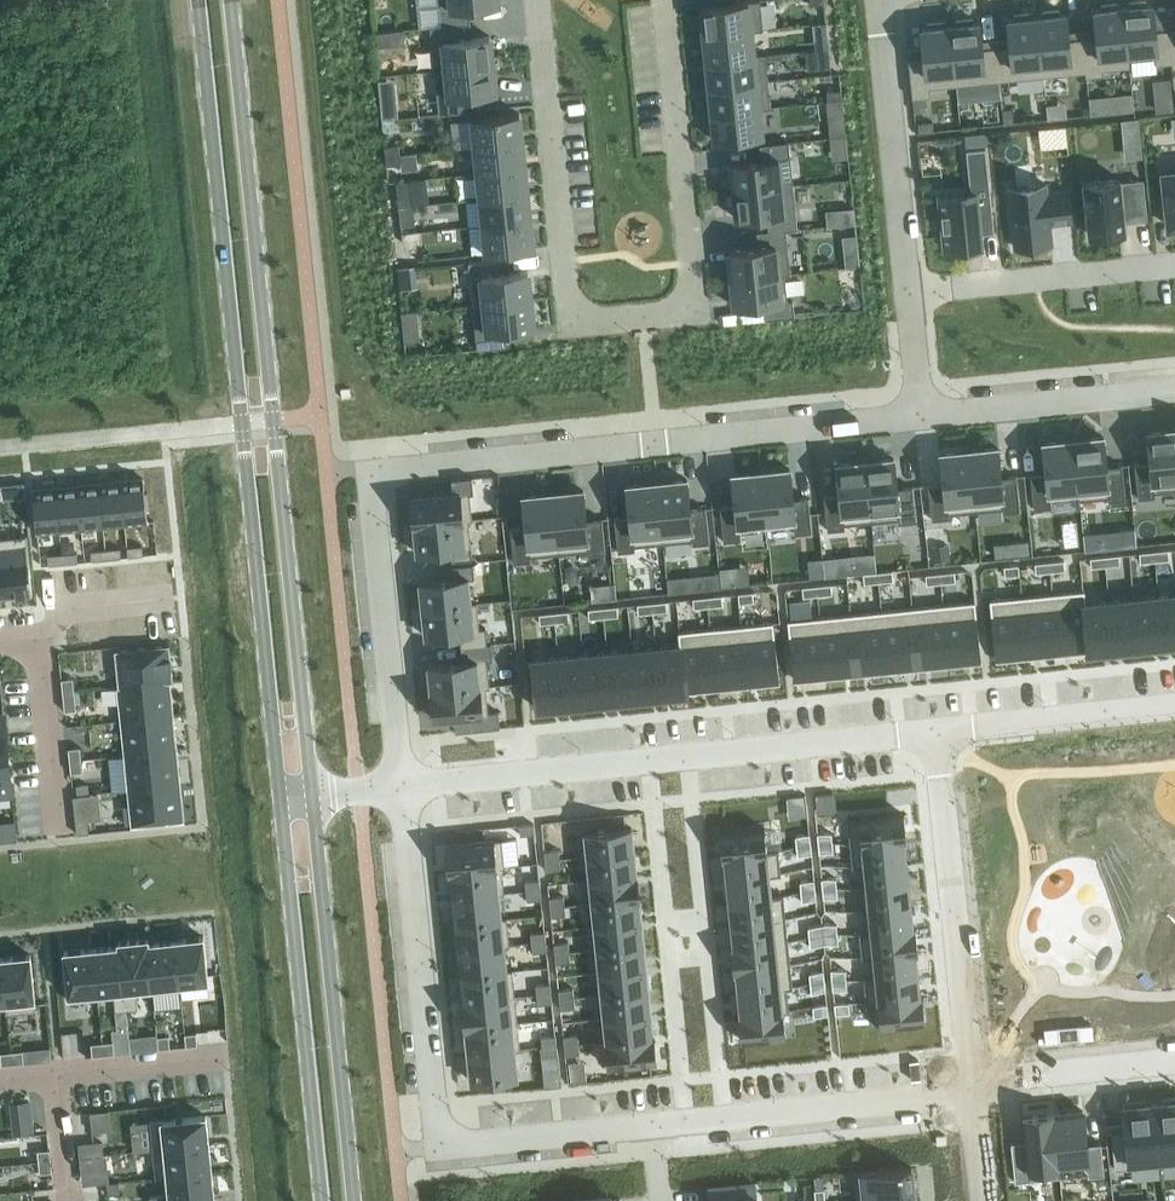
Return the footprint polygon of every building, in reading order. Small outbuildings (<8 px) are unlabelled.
[(441,26),(459,24),(470,23),(469,8),(498,5),(498,0),(439,0),(441,26)] [(760,0),(701,6),(704,35),(763,29),(760,0)] [(1128,6),(1123,7),(1130,67),(1130,60),(1131,60),(1133,75),(1157,72),(1156,64),(1172,62),(1172,67),(1173,67),(1169,29),(1154,30),(1152,9),(1152,4),(1146,5),(1145,0),(1127,2),(1128,6)] [(1098,36),(1083,38),(1087,76),(1103,74),(1102,70),(1130,67),(1123,7),(1119,7),(1119,3),(1101,5),(1101,9),(1096,10),(1095,10),(1097,28),(1098,36)] [(1037,16),(1043,76),(1085,71),(1086,76),(1087,76),(1083,38),(1069,39),(1068,39),(1067,31),(1065,13),(1059,13),(1058,9),(1041,11),(1041,15),(1037,16)] [(1011,45),(996,46),(1000,80),(1043,76),(1037,16),(1033,16),(1032,12),(1014,14),(1015,18),(1010,19),(1008,19),(1010,37),(1011,45)] [(954,24),(950,25),(956,85),(1000,80),(996,46),(981,48),(980,40),(979,22),(972,22),(972,18),(954,20),(954,24)] [(925,57),(909,59),(912,97),(930,95),(930,87),(956,85),(950,25),(946,25),(945,21),(928,23),(928,27),(922,28),(924,46),(925,57)] [(441,26),(430,27),(434,70),(493,64),(490,36),(460,39),(459,24),(441,26)] [(389,31),(390,45),(404,44),(403,29),(389,31)] [(763,29),(704,35),(707,61),(766,55),(765,54),(754,55),(752,31),(763,30),(763,29)] [(828,39),(814,40),(815,50),(829,48),(828,39)] [(829,48),(815,50),(816,59),(829,58),(830,58),(829,48)] [(766,55),(707,61),(710,87),(768,81),(766,55)] [(493,64),(434,70),(439,114),(468,111),(466,96),(496,93),(493,64)] [(1170,77),(1152,79),(1156,111),(1173,110),(1170,77)] [(768,81),(710,87),(712,113),(771,107),(768,81)] [(841,90),(827,91),(828,101),(842,99),(841,90)] [(1103,95),(1089,97),(1090,114),(1105,112),(1103,95)] [(842,99),(828,101),(829,110),(843,109),(842,99)] [(771,107),(712,113),(715,141),(762,136),(759,109),(771,108),(771,107)] [(1012,108),(1003,108),(1004,123),(1013,122),(1012,108)] [(519,113),(472,118),(475,147),(522,142),(519,113)] [(932,121),(918,122),(919,132),(933,130),(932,121)] [(761,159),(732,162),(735,191),(793,185),(788,141),(760,144),(761,159)] [(522,142),(475,147),(478,173),(525,168),(522,142)] [(399,145),(385,146),(386,156),(400,154),(399,145)] [(971,192),(940,195),(945,249),(981,246),(980,234),(980,231),(987,230),(987,233),(994,233),(986,148),(966,150),(971,192)] [(400,154),(386,156),(387,165),(401,164),(400,154)] [(525,168),(478,173),(481,198),(528,194),(525,168)] [(1164,173),(1169,226),(1173,226),(1173,228),(1174,227),(1174,172),(1164,173)] [(1119,178),(1085,181),(1090,235),(1125,231),(1124,222),(1123,214),(1146,212),(1144,196),(1142,180),(1120,183),(1119,178)] [(1045,183),(1009,187),(1015,247),(1051,243),(1049,223),(1071,221),(1068,190),(1046,192),(1045,183)] [(793,185),(735,191),(738,219),(767,216),(769,230),(769,231),(786,229),(786,230),(798,229),(793,185)] [(528,194),(481,198),(483,224),(530,220),(528,194)] [(398,197),(397,197),(398,207),(412,205),(411,196),(398,197)] [(412,205),(398,207),(399,216),(400,216),(413,215),(412,205)] [(855,223),(854,207),(841,208),(843,224),(855,223)] [(530,220),(483,224),(486,253),(533,248),(530,220)] [(759,247),(729,250),(732,279),(790,273),(786,230),(786,229),(769,231),(769,230),(757,231),(759,247)] [(404,252),(403,252),(404,262),(418,260),(417,250),(404,252)] [(860,265),(859,257),(844,258),(845,267),(860,265)] [(486,260),(468,262),(473,305),(531,299),(528,271),(498,274),(497,259),(486,260)] [(790,273),(732,279),(735,307),(764,304),(766,319),(795,316),(793,301),(787,301),(785,274),(790,274),(790,273)] [(856,290),(846,294),(852,309),(862,304),(856,290)] [(531,299),(473,305),(477,348),(506,345),(504,331),(534,328),(531,299)] [(417,310),(401,312),(403,323),(418,322),(417,310)] [(1135,464),(1138,498),(1156,496),(1155,492),(1161,491),(1174,490),(1174,429),(1147,432),(1150,462),(1135,464)] [(1079,439),(1073,440),(1079,500),(1108,497),(1108,501),(1126,500),(1122,465),(1107,466),(1103,436),(1079,439)] [(1046,473),(1030,474),(1034,509),(1051,507),(1050,497),(1078,494),(1078,500),(1079,500),(1073,440),(1043,443),(1046,473)] [(998,447),(969,450),(975,510),(1002,508),(1003,512),(1020,510),(1017,476),(1001,477),(998,447)] [(944,483),(928,485),(932,519),(949,518),(948,513),(975,510),(969,450),(941,453),(944,483)] [(865,461),(871,521),(898,518),(899,523),(916,521),(912,486),(897,488),(894,458),(865,461)] [(840,494),(824,496),(828,530),(845,528),(844,524),(871,521),(865,461),(837,464),(840,494)] [(790,469),(761,472),(767,526),(789,524),(794,523),(795,534),(812,532),(808,497),(793,499),(790,469)] [(736,505),(720,506),(724,541),(741,539),(740,529),(767,526),(761,472),(733,475),(736,505)] [(453,494),(411,498),(412,513),(414,525),(472,519),(470,494),(473,493),(472,477),(452,479),(453,494)] [(143,478),(120,480),(125,523),(148,521),(146,507),(149,507),(148,492),(145,492),(143,478)] [(657,482),(663,543),(692,540),(692,544),(710,542),(706,508),(690,509),(687,479),(657,482)] [(120,480),(99,482),(103,525),(125,523),(120,480)] [(103,525),(99,482),(77,484),(81,527),(103,525)] [(630,515),(614,517),(618,552),(635,550),(635,545),(656,543),(663,543),(657,482),(627,485),(630,515)] [(77,484),(55,487),(60,530),(81,527),(77,484)] [(60,530),(55,487),(33,489),(37,532),(60,530)] [(553,493),(559,553),(588,550),(588,555),(605,553),(602,518),(586,520),(583,490),(553,493)] [(526,526),(510,528),(514,562),(531,561),(531,556),(536,556),(559,553),(553,493),(523,496),(526,526)] [(472,519),(414,525),(415,537),(416,552),(451,549),(452,560),(472,558),(468,520),(472,520),(472,519)] [(1134,528),(1083,533),(1085,549),(1136,544),(1134,528)] [(0,537),(0,594),(0,596),(32,593),(26,534),(0,537)] [(1016,555),(1030,553),(1029,539),(1014,541),(1016,555)] [(949,544),(930,546),(931,561),(950,559),(949,544)] [(142,545),(127,546),(128,556),(143,554),(142,545)] [(106,548),(107,558),(121,557),(120,547),(106,548)] [(107,558),(106,548),(91,550),(92,560),(107,558)] [(1168,549),(1154,551),(1155,560),(1169,559),(1168,549)] [(77,551),(62,553),(63,563),(78,561),(77,551)] [(1154,551),(1139,552),(1140,562),(1155,560),(1154,551)] [(49,564),(63,563),(62,553),(48,554),(49,564)] [(1119,554),(1105,556),(1106,565),(1120,564),(1119,554)] [(842,556),(823,558),(825,576),(844,574),(842,556)] [(1105,556),(1090,557),(1091,567),(1106,565),(1105,556)] [(1064,560),(1049,561),(1050,571),(1065,570),(1064,560)] [(1049,562),(1035,563),(1036,573),(1050,571),(1049,561),(1049,562)] [(454,578),(419,581),(422,608),(477,603),(477,602),(471,602),(468,578),(474,577),(473,564),(453,566),(454,578)] [(1018,565),(1004,566),(1005,576),(1019,574),(1018,565)] [(892,570),(878,572),(879,581),(893,580),(892,570)] [(954,571),(940,573),(941,582),(955,581),(954,571)] [(719,572),(700,574),(702,589),(721,587),(719,572)] [(877,572),(863,573),(864,583),(878,581),(879,581),(878,572),(877,572)] [(940,573),(925,574),(926,584),(941,582),(940,573)] [(831,584),(816,585),(817,595),(832,594),(831,584)] [(816,585),(802,587),(803,597),(817,595),(816,585)] [(1083,590),(1052,593),(1058,651),(1088,648),(1088,652),(1090,652),(1083,590)] [(1085,590),(1083,590),(1090,652),(1114,649),(1109,601),(1086,603),(1085,590)] [(752,591),(738,593),(739,603),(754,601),(752,591)] [(1052,593),(1022,596),(1028,654),(1058,651),(1052,593)] [(1158,596),(1163,644),(1174,643),(1174,594),(1158,596)] [(722,595),(707,596),(708,606),(722,605),(722,595)] [(707,596),(693,598),(694,608),(708,606),(707,596)] [(1022,596),(990,599),(996,658),(1028,654),(1022,596)] [(1158,596),(1134,598),(1139,647),(1163,644),(1158,596)] [(1134,598),(1109,601),(1114,649),(1139,647),(1134,598)] [(666,601),(652,602),(653,612),(667,610),(666,601)] [(975,601),(943,604),(949,662),(981,659),(975,601)] [(651,602),(638,604),(638,613),(653,612),(652,602),(651,602)] [(477,603),(422,608),(423,620),(425,636),(459,632),(461,647),(487,644),(486,634),(485,627),(480,628),(478,613),(477,603)] [(943,604),(912,607),(918,666),(949,662),(943,604)] [(617,606),(603,607),(603,617),(604,617),(618,615),(617,606)] [(602,607),(589,608),(589,618),(603,617),(603,607),(602,607)] [(912,607),(881,611),(887,669),(918,666),(912,607)] [(568,611),(553,612),(554,622),(569,621),(568,611)] [(881,611),(851,614),(856,672),(887,669),(881,611)] [(553,612),(539,614),(540,623),(554,622),(553,612)] [(851,614),(820,617),(826,675),(856,672),(851,614)] [(820,617),(788,620),(794,678),(826,675),(820,617)] [(773,622),(741,625),(747,683),(779,680),(773,622)] [(741,625),(710,628),(716,686),(747,683),(741,625)] [(710,628),(679,631),(686,693),(687,693),(687,689),(716,686),(710,628)] [(679,645),(656,647),(661,696),(686,693),(679,631),(678,631),(679,645)] [(462,661),(428,665),(430,680),(431,692),(489,686),(487,661),(493,660),(491,643),(487,644),(461,647),(462,661)] [(169,644),(115,649),(118,685),(173,680),(169,644)] [(656,647),(632,650),(637,698),(661,696),(656,647)] [(632,650),(607,652),(612,701),(637,698),(632,650)] [(607,652),(583,655),(588,703),(612,701),(607,652)] [(583,655),(558,657),(563,706),(588,703),(583,655)] [(558,657),(532,660),(537,709),(563,706),(558,657)] [(73,678),(61,679),(62,691),(74,690),(73,678)] [(173,680),(118,685),(122,720),(172,715),(169,681),(173,681),(173,680)] [(489,686),(431,692),(432,704),(434,719),(468,715),(470,730),(500,727),(498,711),(488,712),(486,687),(490,687),(489,686)] [(74,690),(62,691),(64,711),(76,709),(74,690)] [(172,715),(122,720),(125,755),(176,749),(172,715)] [(80,747),(68,748),(69,760),(81,759),(80,747)] [(176,749),(125,755),(129,789),(179,784),(176,749)] [(0,755),(0,795),(12,794),(8,754),(0,755)] [(81,759),(69,760),(71,773),(82,771),(81,759)] [(179,784),(129,789),(132,825),(164,822),(183,820),(179,784)] [(791,818),(805,817),(803,796),(789,798),(791,818)] [(904,813),(847,819),(850,843),(906,837),(904,813)] [(87,820),(76,821),(77,834),(89,833),(87,820)] [(520,835),(535,833),(534,823),(519,825),(520,835)] [(631,827),(585,832),(587,856),(634,851),(631,827)] [(765,827),(719,832),(722,856),(779,850),(779,849),(767,850),(765,827)] [(16,828),(4,829),(5,841),(17,840),(16,828)] [(818,845),(833,844),(831,834),(817,836),(818,845)] [(795,838),(796,848),(811,846),(810,836),(795,838)] [(906,837),(850,843),(852,865),(907,860),(904,838),(907,838),(906,837)] [(493,840),(447,845),(449,872),(496,867),(493,840)] [(834,854),(833,844),(818,845),(819,855),(834,854)] [(811,846),(796,848),(797,857),(812,856),(811,846)] [(544,851),(545,861),(560,859),(559,849),(544,851)] [(779,850),(722,856),(722,857),(724,856),(726,878),(781,873),(779,850)] [(634,851),(587,856),(590,879),(636,875),(634,851)] [(546,870),(561,869),(560,859),(545,861),(546,870)] [(907,860),(852,865),(852,866),(864,865),(866,886),(860,886),(860,887),(909,882),(907,860)] [(496,867),(449,872),(452,898),(498,893),(496,867)] [(781,873),(726,878),(729,901),(783,895),(783,894),(771,895),(769,875),(781,873)] [(636,875),(590,879),(592,902),(639,898),(636,875)] [(525,881),(526,890),(540,889),(539,879),(525,881)] [(821,881),(822,891),(837,890),(836,880),(821,881)] [(800,883),(801,893),(815,891),(814,882),(800,883)] [(909,882),(860,887),(862,910),(911,905),(909,882)] [(540,889),(526,890),(527,900),(542,898),(540,889)] [(838,899),(837,890),(822,891),(823,901),(838,899)] [(816,901),(815,891),(801,893),(802,902),(816,901)] [(498,893),(452,898),(455,924),(501,919),(498,893)] [(783,895),(729,901),(731,924),(786,918),(783,895)] [(550,907),(564,905),(563,896),(549,897),(550,907)] [(639,898),(592,902),(594,926),(641,921),(639,898)] [(551,916),(565,915),(564,905),(550,907),(551,916)] [(870,931),(859,932),(859,933),(916,927),(916,926),(913,927),(911,905),(862,910),(863,911),(868,910),(870,931)] [(786,918),(731,924),(733,945),(731,945),(731,946),(788,941),(786,918)] [(501,919),(455,924),(457,950),(504,945),(501,919)] [(641,921),(594,926),(597,949),(643,944),(641,921)] [(822,928),(823,937),(837,936),(836,926),(822,928)] [(916,927),(859,933),(861,956),(918,950),(916,927)] [(809,939),(823,937),(822,928),(808,929),(809,939)] [(531,943),(546,941),(545,931),(530,933),(531,943)] [(203,936),(175,939),(180,990),(181,990),(180,984),(182,983),(208,981),(206,965),(203,936)] [(838,946),(837,936),(823,937),(824,947),(838,946)] [(810,949),(824,947),(823,937),(809,939),(810,949)] [(147,938),(119,941),(126,1009),(138,1008),(136,994),(152,992),(147,938)] [(148,938),(147,938),(152,992),(180,990),(175,939),(148,942),(148,938)] [(119,945),(92,948),(97,998),(114,996),(115,1010),(126,1009),(119,941),(118,941),(119,945)] [(546,941),(531,943),(532,952),(547,950),(546,941)] [(788,941),(731,946),(733,969),(790,963),(788,941)] [(553,943),(554,953),(569,951),(568,942),(553,943)] [(643,944),(597,949),(599,972),(646,967),(643,944)] [(504,945),(457,950),(460,976),(506,971),(504,945)] [(92,948),(64,951),(69,1001),(97,998),(92,948)] [(918,950),(861,956),(861,957),(873,956),(875,977),(864,978),(918,973),(916,952),(918,952),(918,950)] [(569,951),(554,953),(556,963),(570,961),(569,951)] [(30,954),(1,957),(7,1007),(7,1013),(36,1010),(30,954)] [(790,963),(733,969),(733,970),(736,970),(738,991),(792,986),(790,963)] [(646,967),(599,972),(601,995),(648,990),(646,967)] [(506,971),(460,976),(463,1002),(509,997),(506,971)] [(832,982),(846,981),(845,971),(831,973),(832,982)] [(810,984),(824,983),(823,973),(809,975),(810,984)] [(918,973),(864,978),(866,1001),(923,995),(920,995),(918,973)] [(847,991),(846,981),(832,982),(833,992),(847,991)] [(536,994),(551,993),(550,983),(535,985),(536,994)] [(824,983),(810,984),(811,994),(825,993),(824,983)] [(792,986),(738,991),(740,1013),(738,1013),(738,1014),(789,1009),(787,988),(793,987),(792,986)] [(558,990),(559,999),(574,998),(573,988),(558,990)] [(648,990),(601,995),(604,1018),(650,1013),(648,990)] [(538,1004),(552,1002),(551,993),(536,994),(538,1004)] [(923,995),(866,1001),(866,1003),(872,1002),(874,1025),(925,1020),(923,995)] [(509,997),(463,1002),(465,1028),(512,1023),(509,997)] [(560,1009),(575,1007),(574,998),(559,999),(560,1009)] [(849,1003),(834,1005),(835,1015),(850,1013),(849,1003)] [(827,1006),(812,1007),(814,1017),(828,1015),(827,1006)] [(789,1009),(738,1014),(740,1035),(741,1039),(786,1034),(783,1011),(789,1011),(789,1009)] [(650,1013),(604,1018),(606,1041),(653,1036),(650,1013)] [(512,1023),(465,1028),(468,1054),(514,1049),(512,1023)] [(196,1032),(184,1034),(186,1046),(197,1045),(196,1032)] [(564,1045),(579,1044),(578,1034),(563,1036),(564,1045)] [(169,1035),(157,1036),(158,1049),(170,1048),(169,1035)] [(541,1037),(542,1046),(556,1045),(556,1035),(541,1037)] [(653,1036),(606,1041),(609,1065),(655,1061),(653,1036)] [(113,1041),(102,1042),(103,1055),(115,1053),(113,1041)] [(102,1042),(91,1043),(92,1056),(103,1055),(102,1042)] [(580,1053),(579,1044),(564,1045),(565,1055),(580,1053)] [(543,1056),(557,1054),(556,1045),(542,1046),(543,1056)] [(50,1048),(11,1051),(12,1064),(52,1060),(50,1048)] [(514,1049),(468,1054),(471,1081),(517,1076),(514,1049)] [(0,1052),(0,1054),(1,1065),(12,1064),(11,1051),(0,1052)] [(1154,1103),(1160,1164),(1174,1163),(1174,1096),(1164,1097),(1164,1102),(1154,1103)] [(1125,1131),(1111,1132),(1115,1169),(1160,1164),(1154,1103),(1144,1104),(1144,1099),(1125,1101),(1126,1106),(1123,1106),(1124,1122),(1125,1131)] [(29,1101),(13,1102),(16,1133),(32,1132),(29,1101)] [(1083,1110),(1053,1113),(1060,1177),(1089,1174),(1090,1176),(1104,1175),(1101,1143),(1086,1145),(1083,1110)] [(1026,1151),(1012,1153),(1015,1181),(1060,1177),(1053,1113),(1023,1116),(1026,1151)] [(206,1115),(150,1121),(153,1150),(208,1144),(206,1115)] [(208,1144),(153,1150),(155,1177),(211,1171),(208,1144)] [(91,1145),(78,1146),(80,1157),(92,1156),(91,1145)] [(49,1149),(37,1150),(38,1161),(51,1160),(49,1149)] [(92,1156),(80,1157),(81,1169),(93,1167),(92,1156)] [(51,1160),(38,1161),(39,1173),(52,1171),(51,1160)] [(911,1167),(852,1173),(855,1200),(914,1194),(911,1167)] [(149,1196),(150,1200),(192,1200),(214,1199),(211,1171),(155,1177),(156,1178),(161,1178),(163,1189),(163,1194),(149,1196)] [(105,1181),(107,1194),(119,1192),(118,1180),(109,1181),(105,1181)] [(708,1188),(710,1200),(755,1200),(753,1183),(708,1188)] [(824,1188),(815,1189),(814,1190),(815,1200),(825,1200),(824,1188)]
